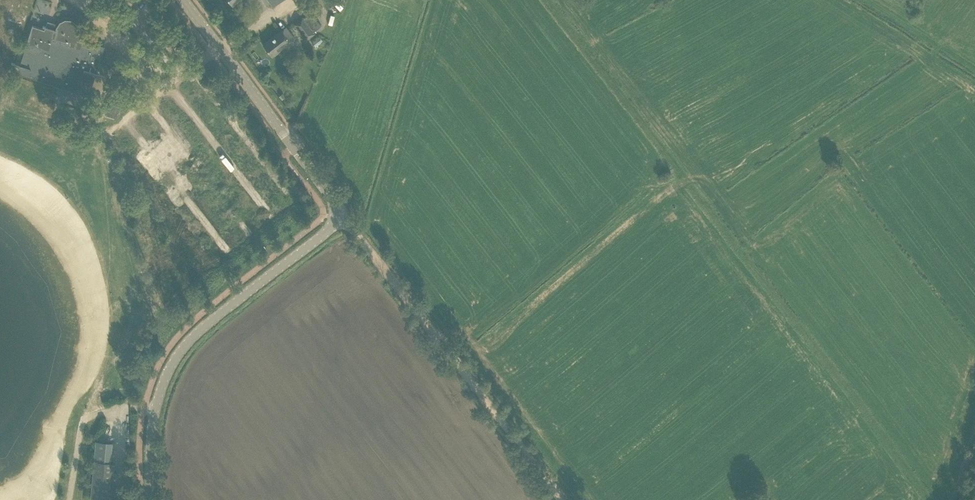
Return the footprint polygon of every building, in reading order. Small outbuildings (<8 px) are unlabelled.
[(305,41),(315,34),(302,17),(292,25),(305,41)] [(76,23),(71,19),(65,19),(59,22),(56,27),(55,30),(52,29),(53,26),(46,24),(45,26),(42,26),(45,27),(44,29),(32,25),(26,43),(38,47),(29,75),(77,90),(84,70),(94,73),(102,48),(98,46),(99,44),(94,42),(93,45),(77,40),(79,35),(79,28),(76,23)] [(292,40),(295,38),(286,27),(263,45),(271,56),(284,46),(288,51),(296,44),(292,40)] [(120,106),(119,108),(111,105),(108,114),(116,116),(116,118),(120,106)] [(114,463),(94,461),(90,499),(110,499),(114,463)]
